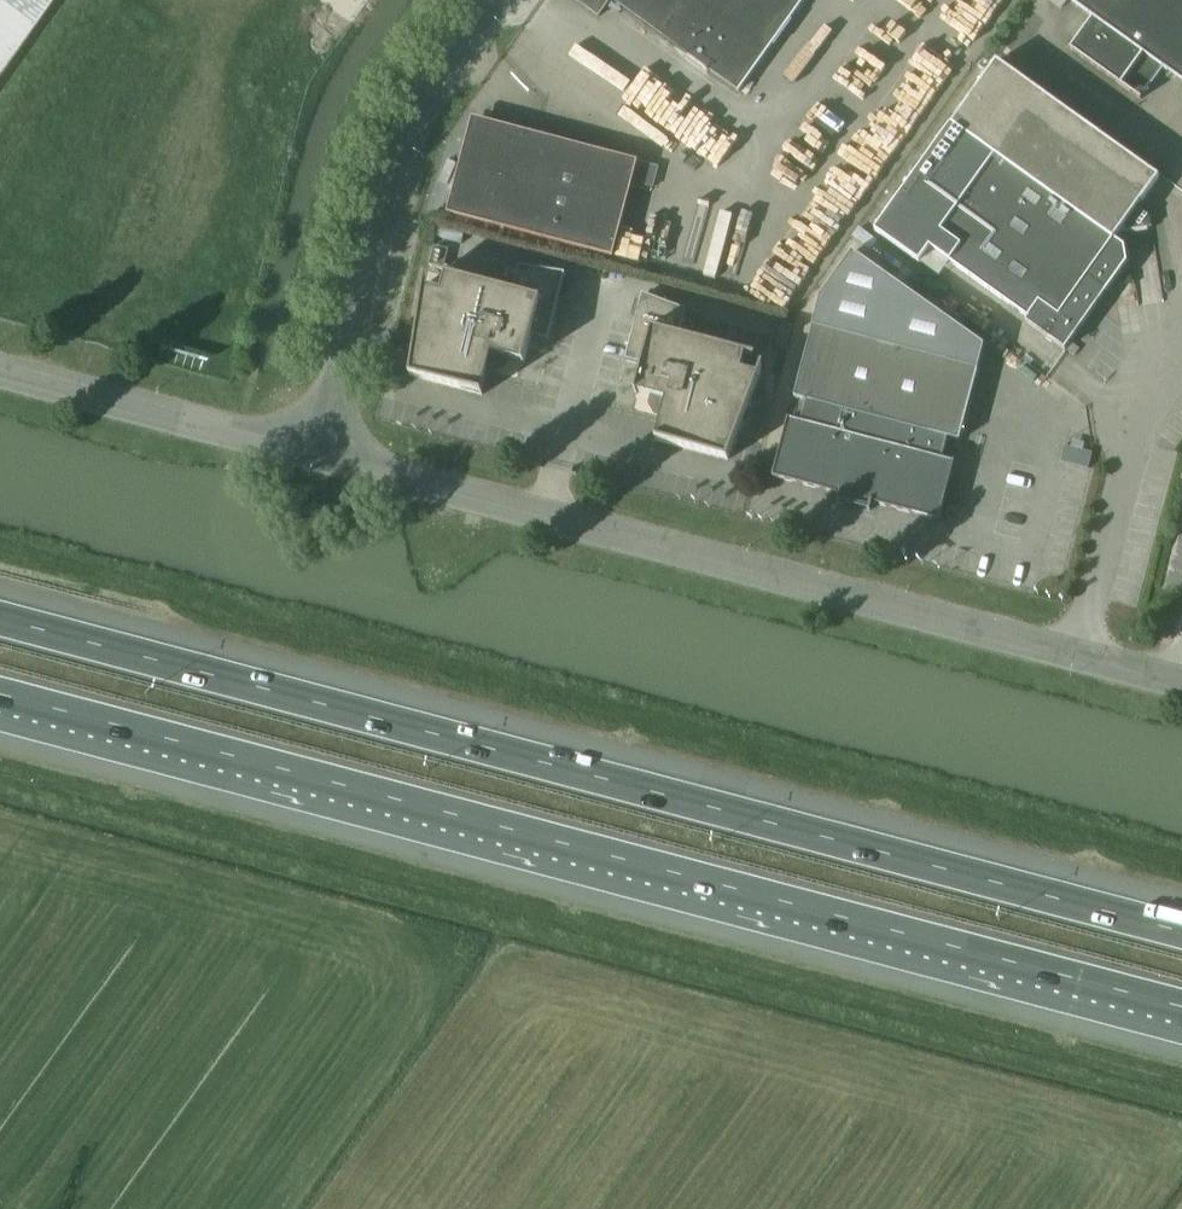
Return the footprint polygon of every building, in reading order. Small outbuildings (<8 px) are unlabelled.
[(52,0),(0,0),(0,74),(52,0)] [(599,17),(611,0),(575,0),(599,17)] [(613,1),(624,9),(663,37),(686,54),(708,23),(685,6),(689,0),(611,0),(613,1)] [(1093,18),(1070,49),(1131,93),(1132,92),(1122,85),(1144,54),(1164,68),(1181,82),(1181,0),(1068,0),(1093,18)] [(954,119),(874,232),(919,264),(930,248),(950,263),(1028,318),(1026,322),(1065,350),(1107,291),(1127,263),(1125,247),(1115,240),(1116,238),(1126,225),(1127,231),(1152,227),(1149,207),(1142,202),(1145,197),(1156,182),(1160,177),(996,61),(993,65),(954,119)] [(454,188),(447,213),(613,257),(638,161),(496,124),(454,188)] [(435,247),(430,265),(444,269),(449,250),(435,247)] [(789,419),(773,477),(842,495),(842,496),(870,503),(870,502),(939,520),(954,462),(943,459),(948,438),(960,441),(962,434),(965,422),(974,388),(977,376),(979,369),(985,346),(852,252),(820,297),(813,325),(794,397),(806,401),(801,422),(789,419)] [(424,286),(410,376),(483,395),(483,393),(481,393),(487,371),(488,369),(495,370),(499,355),(510,358),(523,361),(523,363),(525,363),(532,335),(549,340),(560,298),(565,279),(566,274),(521,268),(517,282),(514,292),(508,291),(445,274),(445,276),(446,277),(442,292),(426,288),(427,286),(424,286)] [(637,319),(626,360),(643,365),(635,393),(637,393),(638,391),(651,395),(662,397),(658,413),(665,415),(665,418),(659,440),(657,439),(656,441),(729,460),(761,375),(759,374),(758,376),(742,371),(746,356),(748,356),(749,354),(686,338),(680,336),(682,325),(686,312),(643,295),(642,300),(637,319)] [(783,322),(776,347),(786,349),(793,324),(783,322)] [(756,398),(742,433),(758,440),(772,404),(756,398)] [(1065,445),(1060,462),(1089,469),(1091,457),(1093,452),(1066,446),(1065,445)]
